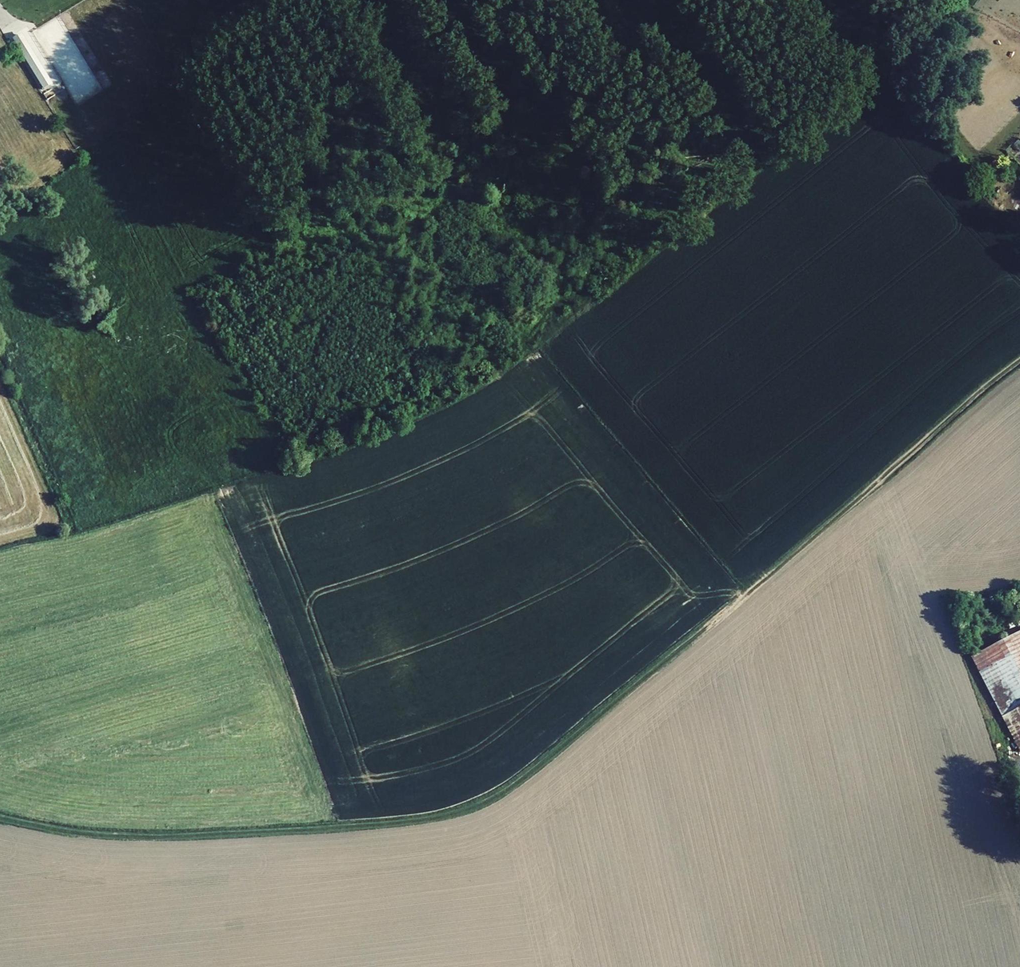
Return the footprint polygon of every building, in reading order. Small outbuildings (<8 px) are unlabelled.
[(968,7),(960,20),(967,24),(975,12),(968,7)] [(13,38),(44,88),(50,84),(19,34),(13,38)] [(966,647),(986,686),(1019,667),(1019,620),(966,647)] [(1010,742),(1014,740),(997,707),(986,686),(966,647),(984,687),(994,708),(1010,742)] [(1019,737),(1019,667),(986,686),(997,707),(1014,740),(1019,737)]
